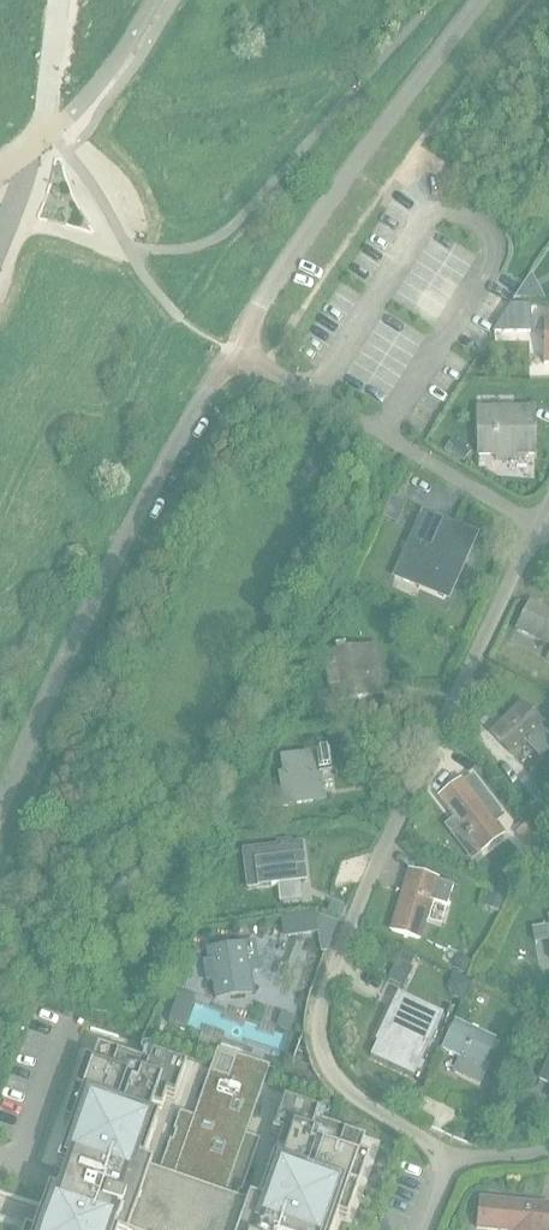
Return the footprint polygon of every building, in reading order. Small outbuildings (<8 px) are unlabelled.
[(530,274),(513,300),(545,299),(530,274)] [(510,305),(492,332),(530,331),(530,320),(530,304),(510,305)] [(479,454),(495,454),(495,461),(517,461),(517,454),(534,454),(534,409),(514,409),(514,411),(478,411),(479,454)] [(302,421),(290,413),(282,425),(294,433),(302,421)] [(444,449),(463,462),(470,453),(451,440),(444,449)] [(380,517),(397,525),(406,506),(388,498),(380,517)] [(416,548),(396,590),(426,605),(427,603),(424,601),(436,576),(440,578),(448,564),(416,548)] [(530,605),(519,629),(548,644),(548,614),(530,605)] [(376,646),(346,651),(345,641),(335,642),(336,652),(330,653),(332,666),(325,667),(328,686),(338,684),(340,700),(374,694),(369,661),(378,659),(376,646)] [(543,725),(523,705),(493,734),(513,755),(525,743),(540,759),(548,750),(548,732),(543,725)] [(296,744),(285,745),(286,755),(297,754),(296,744)] [(295,793),(297,804),(323,801),(316,753),(284,758),(287,773),(282,773),(283,776),(279,776),(282,795),(295,793)] [(542,789),(530,773),(519,781),(532,797),(542,789)] [(502,835),(495,824),(504,817),(473,777),(463,784),(462,783),(463,782),(463,781),(439,799),(440,800),(441,799),(467,834),(466,835),(468,839),(470,837),(481,851),(480,852),(481,853),(504,835),(503,834),(502,835)] [(243,851),(247,888),(261,886),(261,887),(267,887),(267,885),(305,881),(301,844),(243,851)] [(453,885),(438,881),(411,873),(392,934),(419,942),(431,902),(447,906),(453,885)] [(489,892),(484,906),(498,912),(503,898),(489,892)] [(329,899),(325,908),(340,914),(343,905),(329,899)] [(309,915),(285,919),(288,936),(312,932),(309,915)] [(208,963),(204,963),(207,982),(215,981),(218,995),(215,996),(215,998),(253,992),(252,990),(251,990),(248,970),(257,969),(253,943),(252,943),(252,940),(245,942),(246,944),(206,950),(206,952),(207,952),(209,960),(208,961),(208,963)] [(402,949),(397,960),(410,967),(416,955),(402,949)] [(465,975),(470,962),(457,956),(453,966),(443,962),(442,966),(465,975)] [(396,960),(387,979),(403,986),(412,967),(410,967),(397,960),(396,960)] [(175,975),(172,984),(181,987),(184,978),(175,975)] [(178,993),(168,1023),(184,1029),(195,998),(178,993)] [(397,999),(374,1048),(417,1068),(442,1015),(446,1007),(443,1006),(439,1014),(419,1005),(418,1008),(397,999)] [(195,1002),(188,1024),(202,1029),(204,1023),(225,1030),(218,1050),(210,1074),(230,1081),(238,1058),(245,1037),(274,1047),(272,1054),(292,1061),(300,1039),(275,1030),(274,1034),(257,1029),(259,1024),(245,1020),(244,1024),(222,1016),(224,1012),(195,1002)] [(527,1035),(536,1016),(526,1011),(519,1025),(521,1025),(518,1031),(527,1035)] [(283,1017),(279,1027),(288,1030),(291,1021),(283,1017)] [(487,1068),(483,1066),(494,1041),(455,1023),(443,1050),(462,1058),(455,1073),(479,1085),(487,1068)] [(533,1038),(546,1044),(548,1038),(548,1027),(541,1023),(533,1038)] [(533,1070),(546,1044),(533,1038),(524,1057),(525,1057),(521,1065),(533,1070)] [(338,1216),(346,1219),(368,1156),(359,1153),(364,1140),(315,1122),(318,1112),(283,1100),(271,1133),(280,1136),(275,1150),(284,1153),(280,1163),(272,1160),(257,1203),(250,1200),(248,1206),(235,1202),(258,1137),(245,1133),(269,1067),(267,1067),(267,1068),(238,1058),(230,1081),(210,1074),(218,1050),(217,1049),(208,1074),(194,1115),(179,1110),(157,1175),(147,1171),(149,1165),(142,1163),(157,1120),(148,1117),(152,1107),(160,1110),(165,1096),(174,1099),(185,1066),(150,1053),(146,1064),(97,1047),(92,1061),(83,1058),(62,1120),(70,1123),(55,1166),(64,1169),(56,1193),(47,1190),(42,1204),(34,1228),(33,1229),(333,1229),(338,1216)] [(540,1079),(548,1083),(548,1059),(540,1079)] [(548,1207),(548,1206),(479,1199),(477,1228),(501,1229),(547,1229),(548,1207)]
